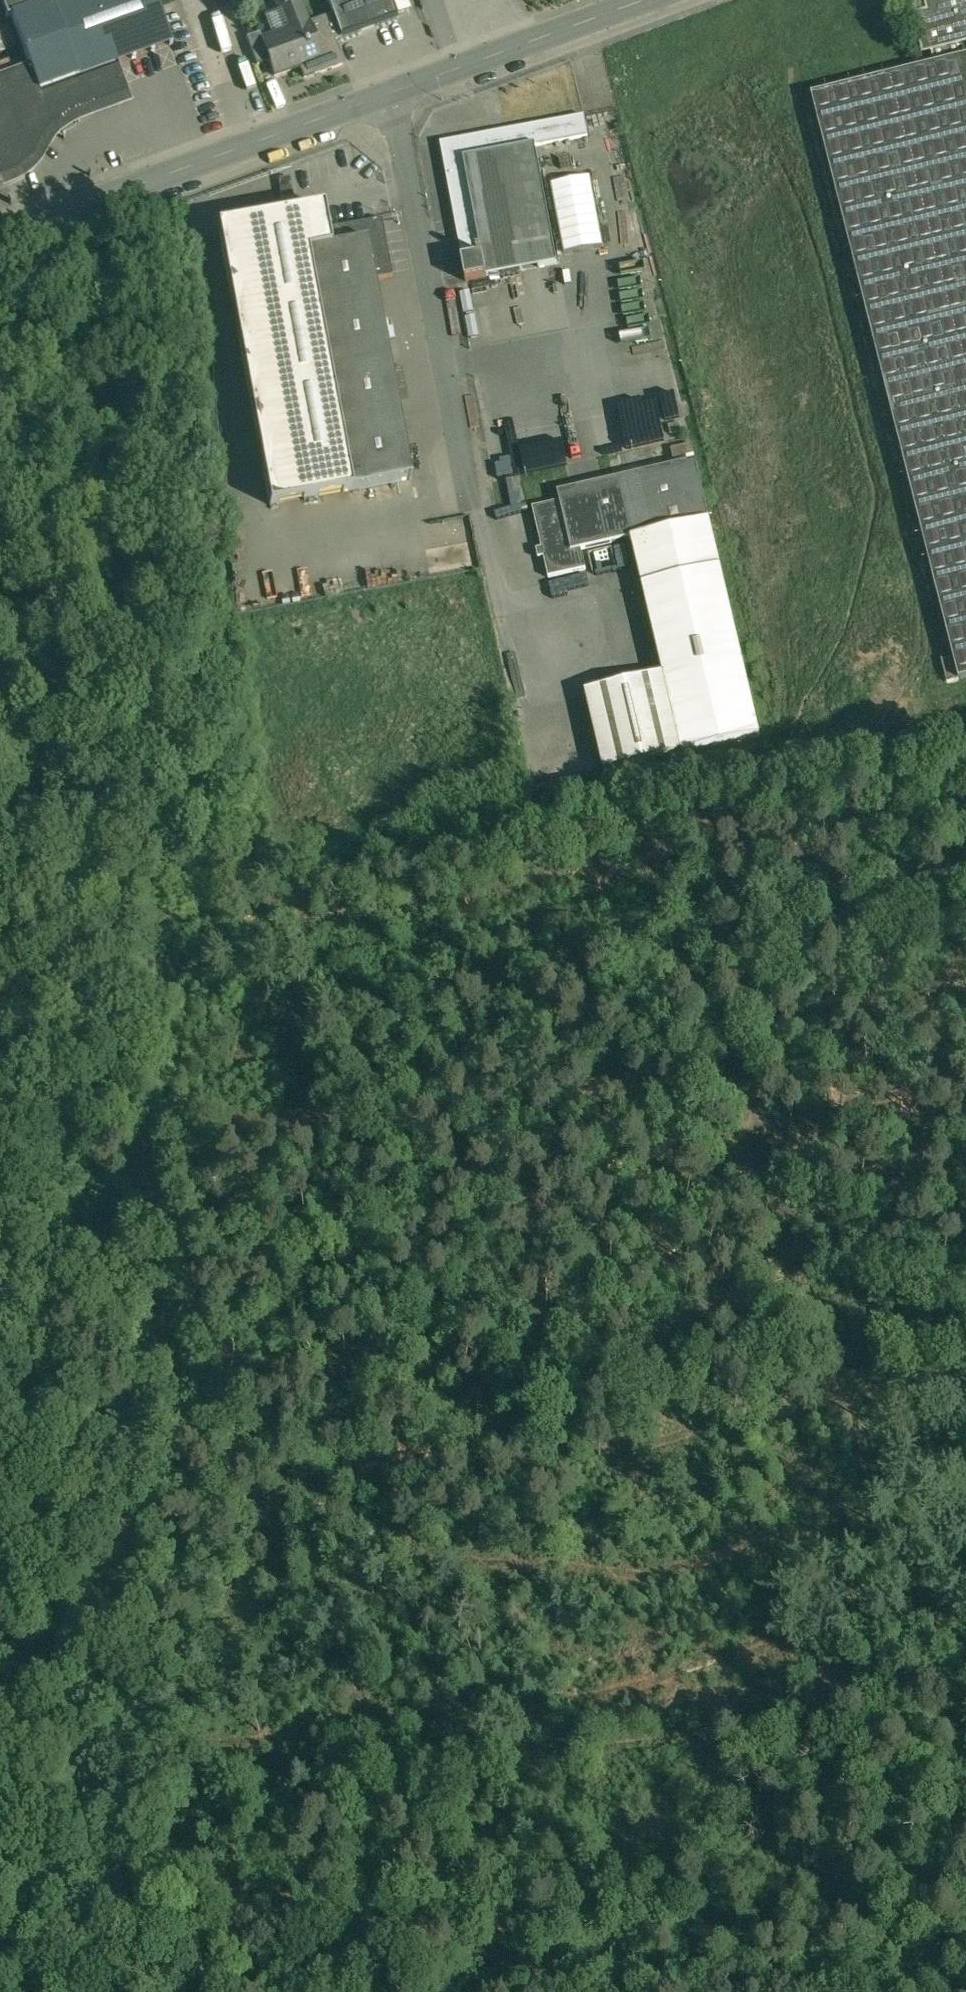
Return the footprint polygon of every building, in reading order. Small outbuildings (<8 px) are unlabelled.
[(11,18),(29,68),(0,78),(0,186),(2,192),(14,187),(23,183),(30,177),(37,171),(42,164),(47,156),(51,148),(56,141),(64,135),(73,129),(80,126),(131,107),(118,66),(172,45),(156,0),(0,0),(0,3),(6,20),(11,18)] [(330,14),(311,21),(303,0),(269,0),(275,17),(282,15),(286,28),(262,37),(261,32),(245,38),(256,67),(268,63),(274,79),(300,70),(304,80),(343,66),(335,44),(397,22),(396,18),(411,13),(406,0),(324,0),(330,14)] [(927,14),(913,17),(923,56),(933,54),(936,66),(813,97),(958,682),(965,680),(965,57),(962,58),(960,47),(965,46),(965,0),(923,0),(927,14)] [(440,142),(466,281),(558,264),(536,146),(589,136),(585,116),(440,142)] [(591,176),(544,184),(557,254),(597,247),(588,199),(595,197),(591,176)] [(290,177),(279,179),(282,199),(293,197),(290,177)] [(412,478),(367,240),(332,247),(324,207),(218,227),(271,505),(412,478)] [(696,461),(558,493),(560,502),(533,508),(549,578),(586,570),(582,550),(632,539),(710,521),(696,461)] [(710,521),(632,539),(664,675),(586,693),(605,772),(682,754),(760,736),(710,521)] [(565,730),(527,738),(538,791),(576,783),(565,730)]
